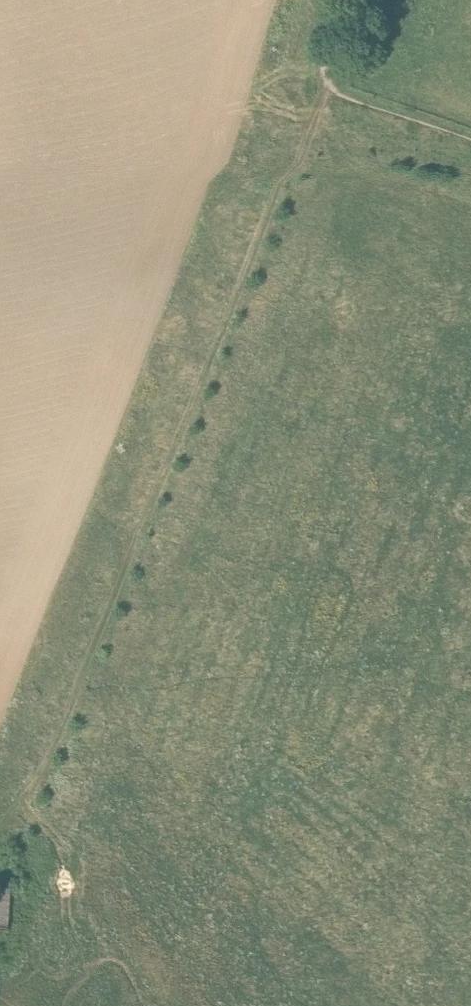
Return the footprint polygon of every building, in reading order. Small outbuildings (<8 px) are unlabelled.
[(16,939),(19,900),(4,899),(1,938),(16,939)]
